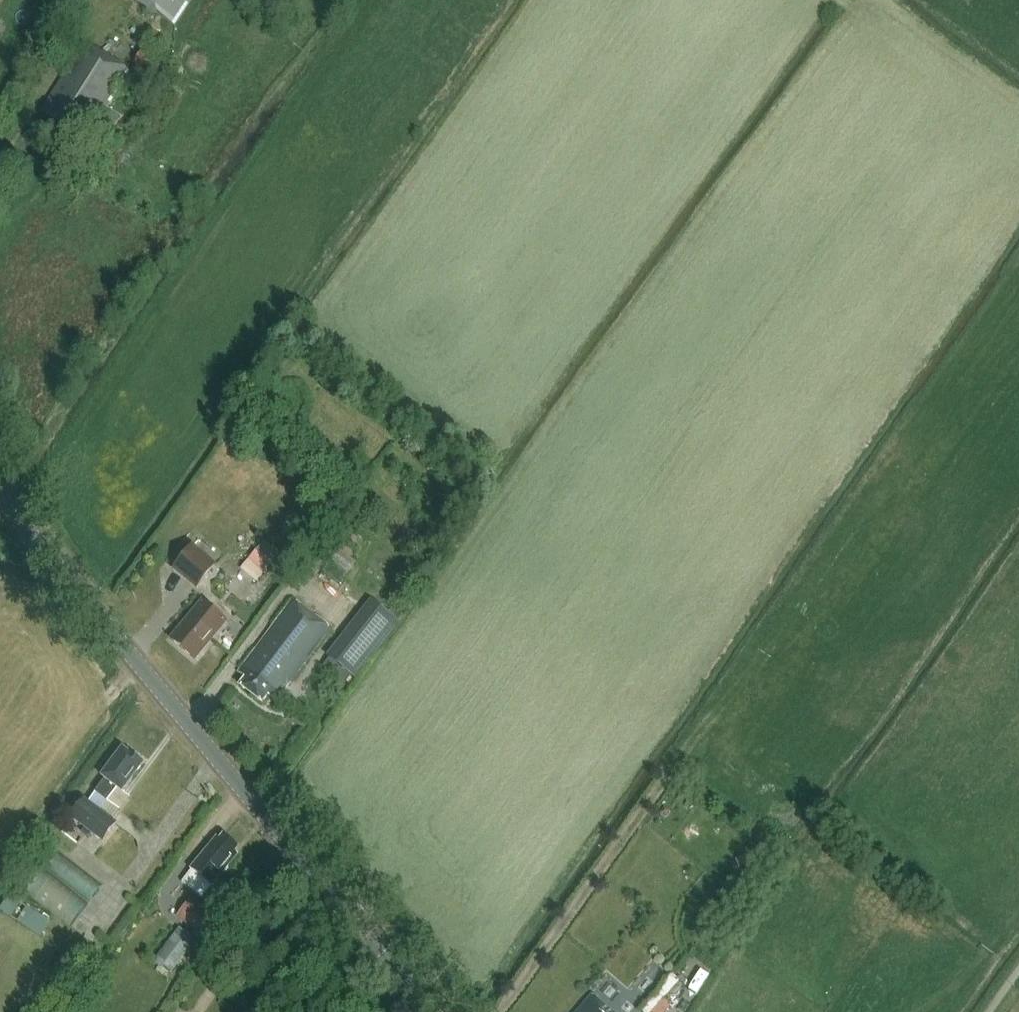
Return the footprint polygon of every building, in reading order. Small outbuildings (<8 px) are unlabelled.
[(174,29),(193,0),(129,0),(174,29)] [(130,71),(83,41),(38,112),(54,121),(49,129),(71,143),(78,132),(86,137),(96,121),(112,132),(121,118),(106,109),(130,71)] [(143,48),(133,66),(161,82),(171,65),(143,48)] [(217,567),(193,546),(173,570),(197,591),(217,567)] [(265,573),(273,564),(257,551),(249,560),(265,573)] [(204,602),(171,640),(194,660),(227,622),(204,602)] [(362,614),(385,632),(395,619),(372,602),(362,614)] [(329,634),(291,604),(238,674),(246,679),(240,687),(262,704),(268,696),(276,702),(329,634)] [(329,657),(352,675),(362,662),(339,645),(329,657)] [(106,802),(107,802),(118,811),(128,798),(122,793),(144,765),(123,749),(101,777),(105,780),(95,793),(95,794),(87,804),(83,801),(70,817),(84,828),(80,833),(87,838),(91,833),(102,842),(115,825),(99,812),(106,802)] [(191,871),(207,884),(213,888),(237,857),(233,854),(238,848),(224,837),(220,842),(215,839),(198,861),(191,871)] [(54,850),(37,871),(85,909),(101,888),(54,850)] [(739,868),(751,864),(747,855),(736,859),(739,868)] [(68,930),(85,909),(37,871),(21,892),(68,930)] [(201,936),(218,915),(193,896),(177,917),(201,936)] [(183,927),(154,958),(170,973),(199,941),(183,927)] [(681,980),(673,973),(642,1007),(647,1011),(665,1011),(670,1006),(664,1000),(681,980)] [(228,986),(221,997),(236,1006),(242,994),(228,986)] [(592,994),(577,1011),(603,1011),(599,1008),(603,1003),(592,994)]
